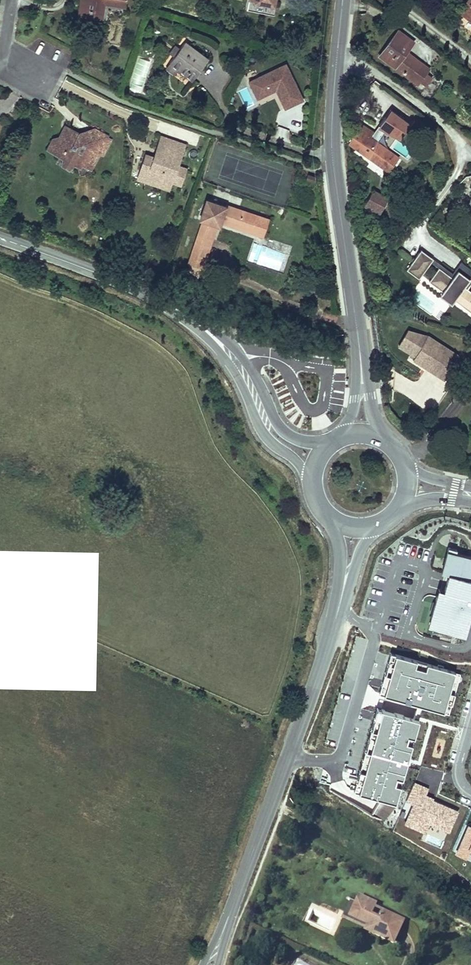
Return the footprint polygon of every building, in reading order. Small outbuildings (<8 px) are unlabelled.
[(88,0),(81,0),(79,13),(103,17),(105,10),(87,7),(88,0)] [(87,7),(105,10),(106,0),(88,0),(87,7)] [(470,19),(470,2),(469,0),(461,12),(470,19)] [(397,30),(378,55),(418,85),(419,83),(425,87),(433,77),(427,73),(430,68),(407,51),(414,42),(397,30)] [(205,79),(221,60),(199,41),(183,61),(205,79)] [(277,93),(283,109),(303,102),(289,64),(248,79),(256,101),(277,93)] [(399,155),(376,140),(383,128),(397,138),(409,120),(390,107),(372,132),(360,123),(347,141),(388,170),(399,155)] [(74,133),(61,126),(56,136),(48,138),(47,141),(52,143),(48,150),(58,156),(68,161),(77,165),(78,163),(86,168),(95,152),(98,153),(105,139),(104,134),(95,129),(89,141),(74,133)] [(89,141),(95,129),(91,128),(74,133),(89,141)] [(157,158),(164,134),(156,131),(149,155),(157,158)] [(149,155),(141,153),(136,169),(145,172),(142,182),(166,189),(169,181),(176,183),(182,164),(175,162),(177,154),(168,151),(173,136),(164,134),(157,158),(149,155)] [(182,139),(173,136),(168,151),(177,154),(182,139)] [(43,147),(48,150),(52,143),(47,141),(43,147)] [(64,168),(68,161),(58,156),(55,163),(64,168)] [(133,179),(142,182),(145,172),(136,169),(133,179)] [(308,173),(306,178),(316,182),(318,176),(308,173)] [(378,215),(389,196),(374,188),(363,207),(378,215)] [(250,230),(255,213),(205,197),(191,239),(206,244),(213,222),(212,222),(215,212),(218,213),(216,219),(250,230)] [(202,257),(206,244),(191,239),(187,252),(202,257)] [(421,248),(406,267),(420,278),(422,274),(443,289),(440,294),(452,303),(456,298),(470,310),(470,289),(466,285),(470,278),(470,276),(459,268),(453,275),(432,260),(434,257),(421,248)] [(202,257),(187,252),(184,260),(199,265),(202,257)] [(431,298),(435,293),(428,288),(417,304),(439,319),(446,309),(431,298)] [(397,345),(414,356),(428,335),(408,328),(397,345)] [(442,379),(459,353),(429,334),(428,335),(414,356),(412,359),(442,379)] [(420,419),(424,412),(417,408),(413,415),(420,419)] [(454,561),(456,554),(457,550),(449,548),(446,559),(454,561)] [(470,611),(470,599),(470,597),(470,558),(456,554),(454,561),(446,559),(442,573),(449,575),(445,591),(450,593),(448,599),(437,596),(431,617),(437,619),(435,628),(464,636),(470,611)] [(448,599),(450,593),(445,591),(439,590),(437,596),(448,599)] [(435,628),(437,619),(431,617),(429,626),(435,628)] [(461,675),(390,654),(379,696),(448,718),(461,675)] [(421,726),(377,712),(366,754),(409,767),(414,749),(407,747),(410,740),(416,742),(421,726)] [(366,754),(355,793),(397,807),(401,790),(396,788),(398,782),(402,783),(408,768),(366,754)] [(429,789),(414,783),(406,800),(414,803),(404,825),(426,835),(430,825),(450,835),(460,813),(434,802),(434,800),(426,797),(429,789)] [(468,826),(455,854),(465,858),(468,851),(470,852),(470,827),(468,826)] [(368,896),(351,890),(348,898),(343,911),(367,920),(366,923),(386,930),(394,909),(373,901),(370,909),(364,907),(368,896)] [(343,911),(348,898),(342,896),(336,912),(366,923),(367,920),(343,911)]
